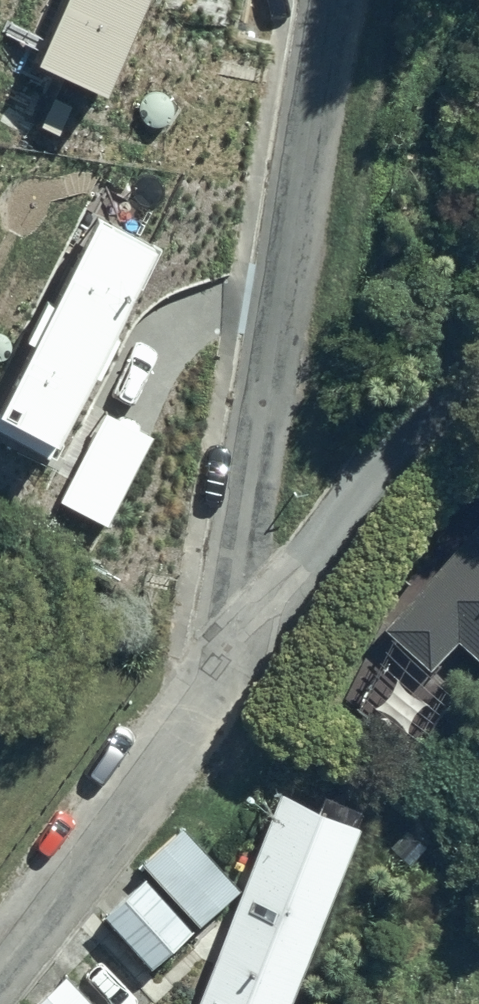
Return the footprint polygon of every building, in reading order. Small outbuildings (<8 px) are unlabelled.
[(383,619),(429,658),(459,622),(478,639),(478,506),(383,619)] [(375,805),(337,792),(342,777),(272,752),(232,863),(244,867),(226,917),(209,911),(175,1003),(303,1003),(375,805)] [(237,876),(182,817),(141,854),(196,914),(237,876)] [(150,954),(192,916),(145,864),(104,902),(150,954)] [(101,930),(26,1003),(27,1003),(146,1003),(160,991),(101,930)]
